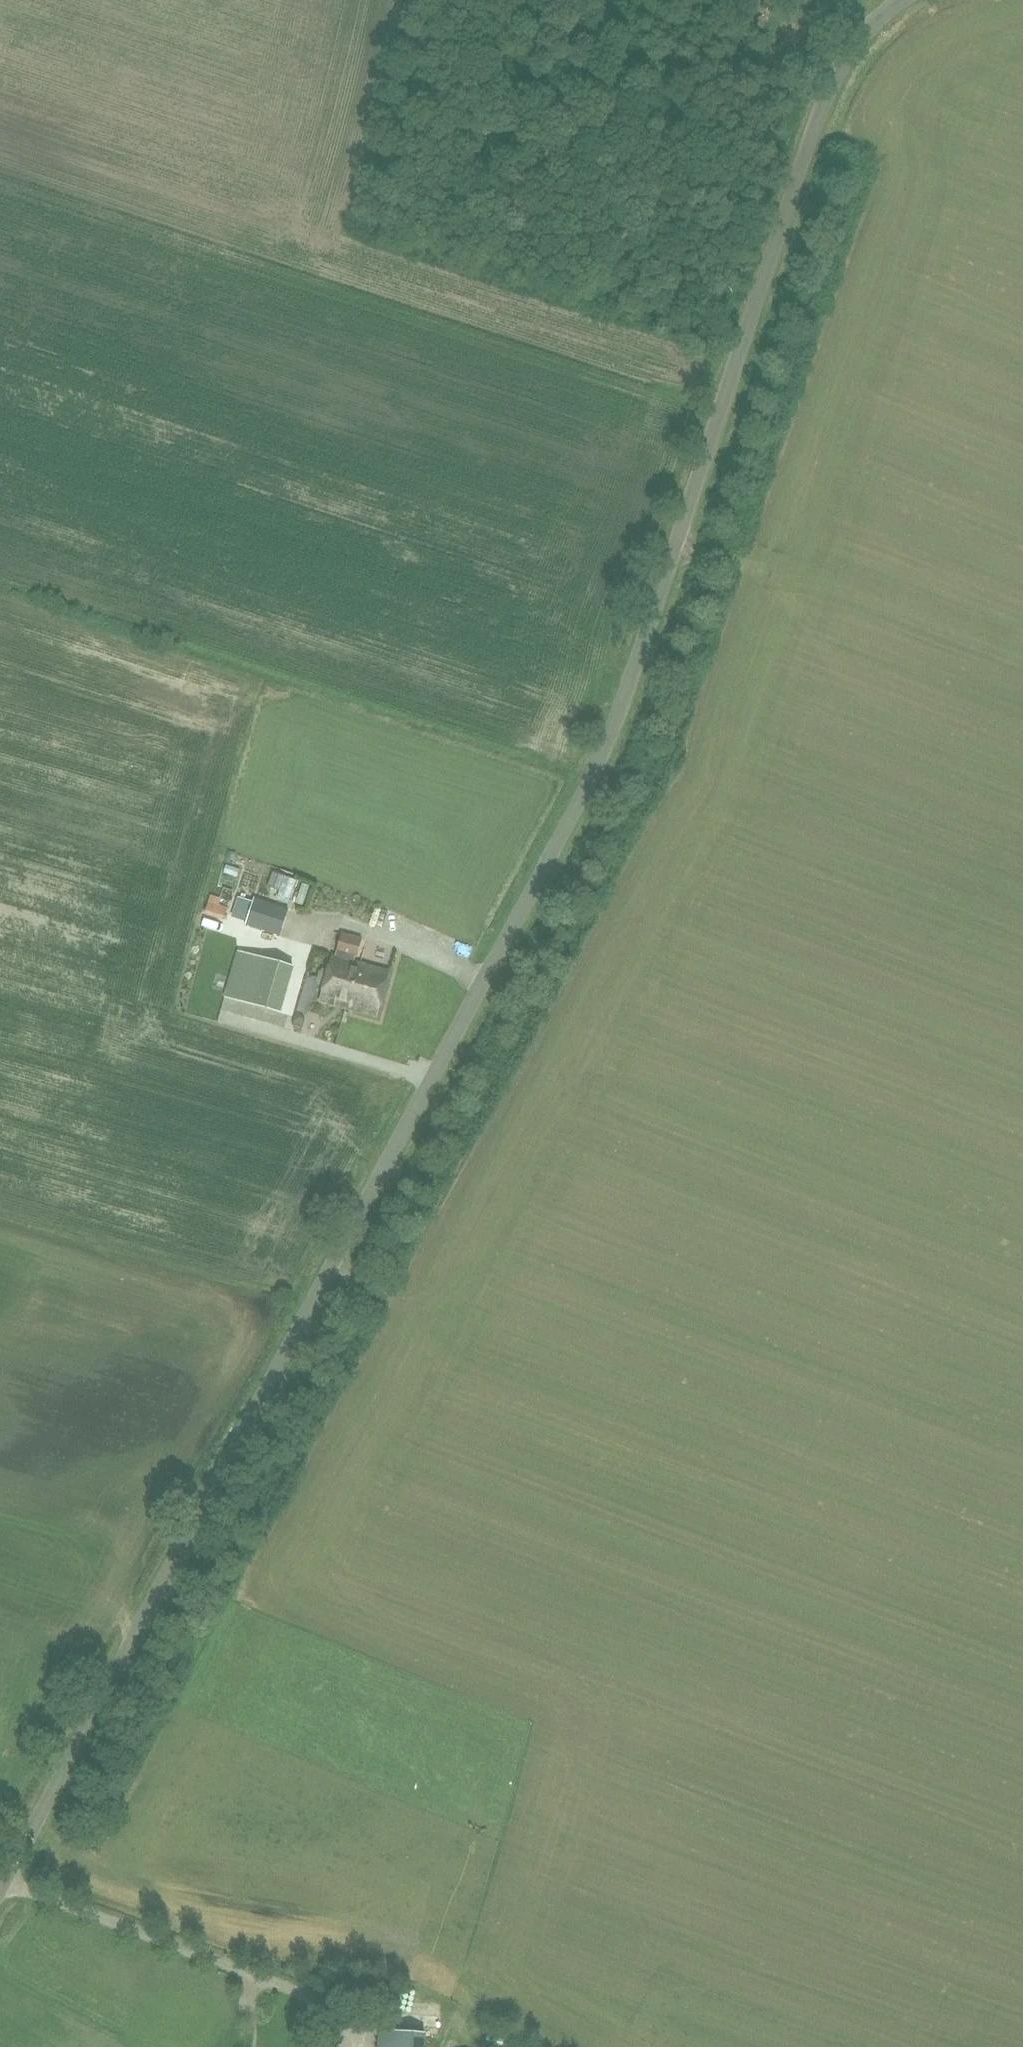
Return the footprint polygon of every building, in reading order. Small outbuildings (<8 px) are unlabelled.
[(289,910),(254,899),(253,902),(240,898),(233,917),(247,921),(245,925),(279,936),(289,910)] [(390,971),(360,963),(356,962),(362,941),(342,935),(337,957),(333,956),(321,1002),(378,1017),(390,971)] [(294,970),(238,953),(225,997),(281,1013),(294,970)] [(185,997),(186,987),(166,983),(165,993),(185,997)] [(379,2046),(428,2046),(429,2032),(380,2031),(379,2046)]
